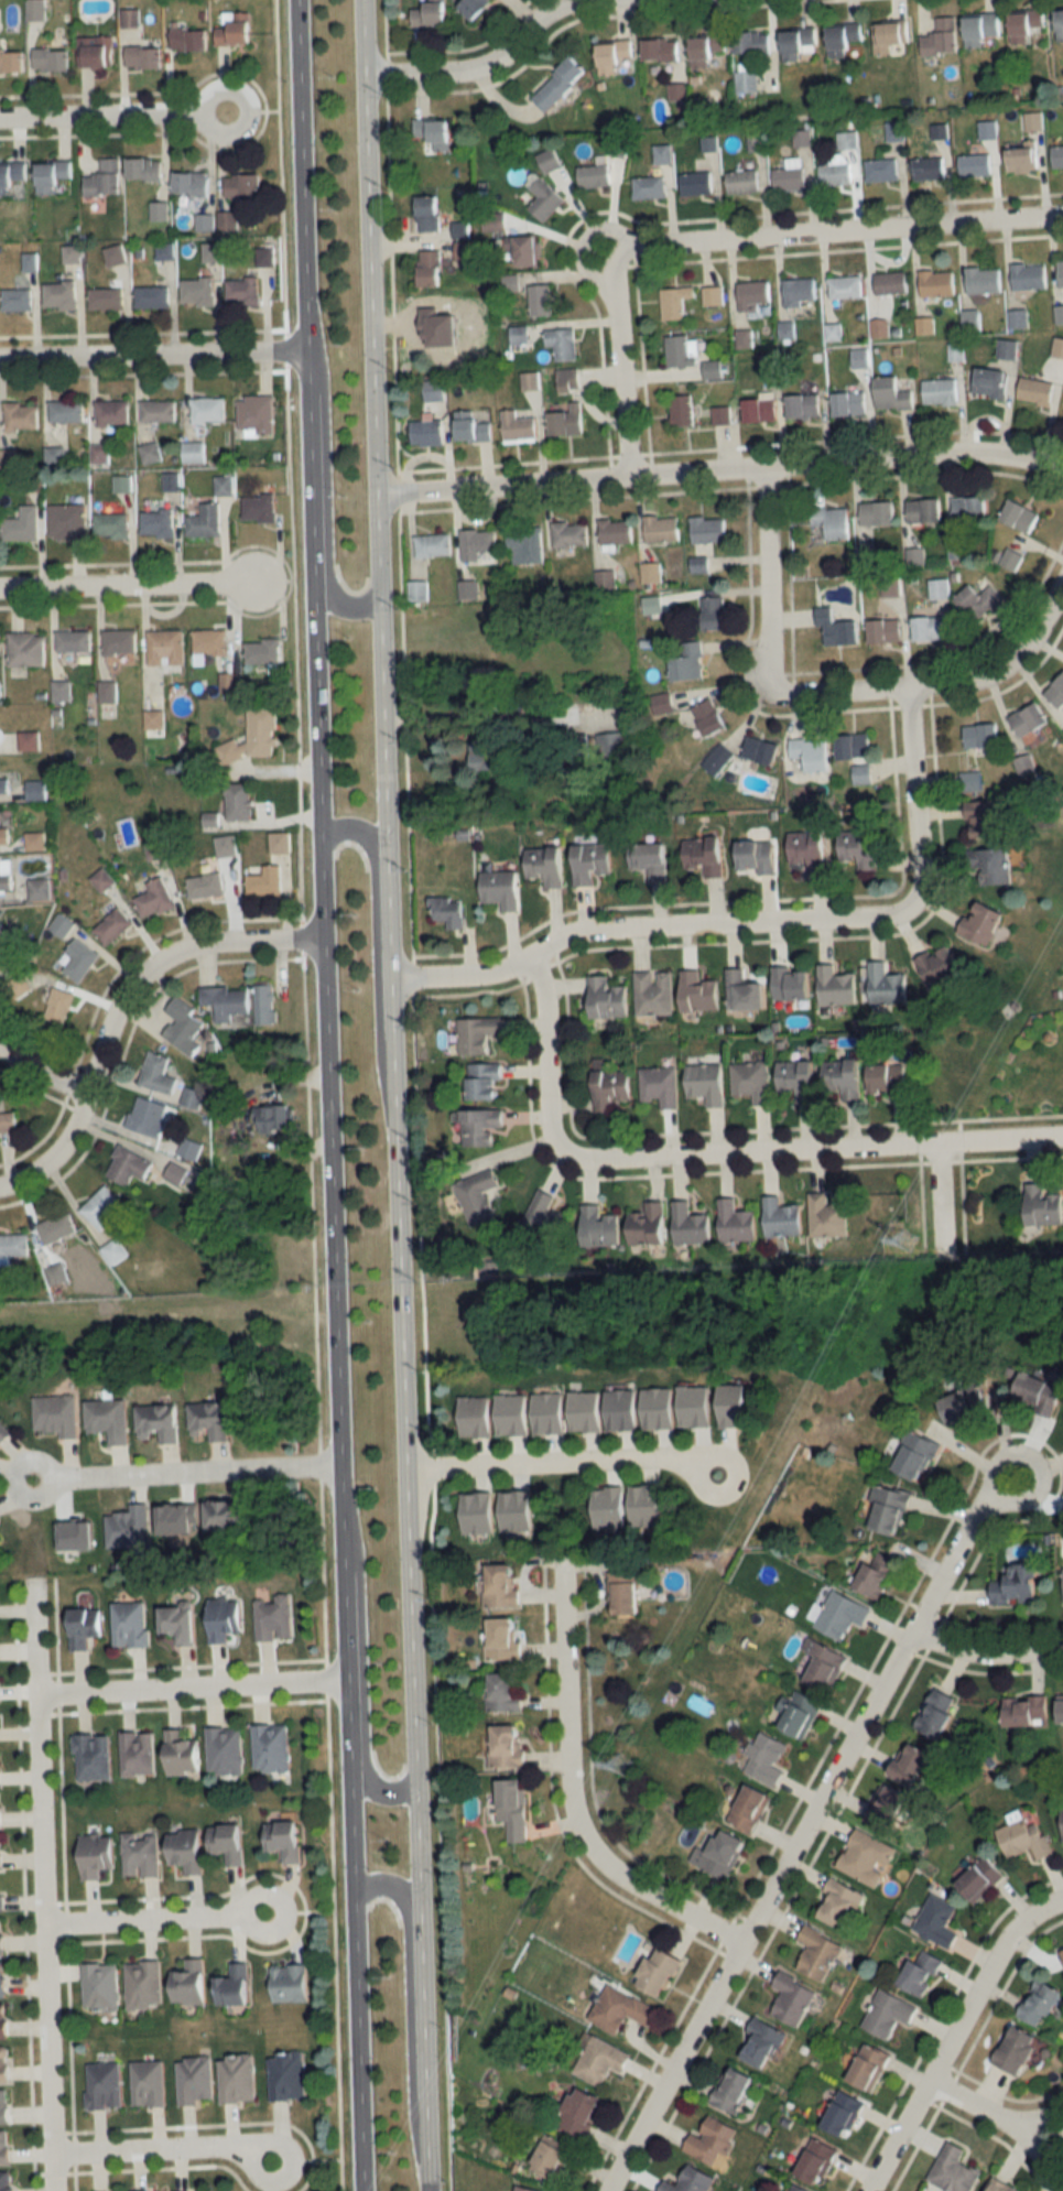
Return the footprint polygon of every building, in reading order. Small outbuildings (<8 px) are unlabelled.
[(412,25),(449,24),(448,0),(428,0),(428,9),(412,9),(412,25)] [(473,18),(492,0),(462,0),(458,3),(473,18)] [(221,8),(250,8),(250,41),(214,41),(214,23),(221,23),(221,8)] [(1052,8),(1052,42),(1062,41),(1062,8),(1052,8)] [(1041,11),(1005,12),(1006,45),(1027,45),(1026,31),(1042,31),(1041,11)] [(962,48),(979,48),(979,37),(997,36),(996,14),(960,15),(962,48)] [(953,18),(934,18),(934,34),(920,34),(920,54),(953,54),(953,18)] [(876,54),(907,54),(907,23),(876,23),(876,54)] [(863,24),(829,24),(829,49),(863,49),(863,24)] [(169,25),(204,25),(204,46),(169,46),(169,25)] [(783,61),(804,61),(804,45),(816,45),(816,29),(783,29),(783,61)] [(735,55),(771,55),(771,32),(735,32),(735,55)] [(727,61),(727,34),(693,35),(693,61),(727,61)] [(114,36),(79,36),(79,68),(114,68),(114,36)] [(679,61),(679,39),(644,39),(644,61),(679,61)] [(601,75),(633,75),(633,41),(601,41),(601,75)] [(126,46),(126,68),(162,68),(162,46),(126,46)] [(25,49),(0,49),(0,72),(25,72),(25,49)] [(35,71),(71,71),(71,49),(35,49),(35,71)] [(532,97),(548,113),(589,72),(573,56),(532,97)] [(758,92),(758,71),(737,71),(737,92),(758,92)] [(432,152),(452,152),(452,119),(415,119),(415,136),(432,136),(432,152)] [(978,138),(993,138),(993,123),(978,124),(978,138)] [(794,131),(794,145),(810,145),(810,131),(794,131)] [(838,148),(857,148),(857,132),(838,133),(838,148)] [(1034,147),(1003,147),(1003,174),(1034,174),(1034,147)] [(1048,148),(1049,169),(1062,168),(1062,147),(1048,148)] [(537,156),(546,175),(563,167),(554,148),(537,156)] [(989,155),(959,155),(959,177),(989,177),(989,155)] [(121,158),(102,158),(102,174),(85,174),(85,195),(121,195),(121,158)] [(128,179),(163,179),(163,158),(128,158),(128,179)] [(805,189),(805,158),(788,159),(788,169),(775,170),(775,190),(805,189)] [(944,158),(913,159),(913,181),(945,180),(944,158)] [(898,160),(867,160),(867,181),(898,181),(898,160)] [(13,194),(13,179),(28,179),(28,162),(0,162),(0,194),(13,194)] [(59,194),(59,179),(73,179),(73,162),(39,162),(39,194),(59,194)] [(581,189),(612,185),(610,164),(579,168),(581,189)] [(820,164),(820,186),(852,186),(852,164),(820,164)] [(759,170),(728,172),(729,193),(760,192),(759,170)] [(174,194),(209,194),(209,172),(174,172),(174,194)] [(713,194),(713,172),(682,172),(682,194),(713,194)] [(226,175),(226,196),(262,196),(262,175),(226,175)] [(541,197),(531,207),(545,222),(567,201),(543,177),(532,188),(541,197)] [(633,198),(667,198),(667,177),(633,177),(633,198)] [(441,196),(419,196),(419,230),(441,230),(441,196)] [(167,219),(167,202),(153,202),(153,219),(167,219)] [(224,229),(238,224),(233,210),(219,216),(224,229)] [(471,222),(457,222),(457,237),(471,237),(471,222)] [(517,258),(517,266),(543,266),(543,236),(505,237),(506,258),(517,258)] [(474,259),(474,241),(458,241),(458,259),(474,259)] [(220,242),(203,242),(203,262),(220,262),(220,242)] [(127,262),(123,244),(104,249),(109,266),(127,262)] [(158,259),(174,259),(174,244),(158,244),(158,259)] [(81,263),(81,246),(63,246),(63,263),(81,263)] [(443,249),(421,249),(421,287),(443,287),(443,249)] [(1013,265),(1013,288),(1047,288),(1047,265),(1013,265)] [(967,293),(1001,293),(1001,268),(967,268),(967,293)] [(955,271),(921,271),(921,296),(955,296),(955,271)] [(877,294),(908,294),(908,273),(877,273),(877,294)] [(518,274),(503,276),(505,292),(521,290),(518,274)] [(182,306),(215,306),(215,278),(182,278),(182,306)] [(227,278),(227,306),(260,306),(260,278),(227,278)] [(831,299),(863,299),(863,278),(831,278),(831,299)] [(785,306),(817,306),(817,280),(785,280),(785,306)] [(78,283),(45,283),(45,309),(78,309),(78,283)] [(740,283),(740,308),(771,308),(771,283),(740,283)] [(531,285),(531,316),(554,316),(554,285),(531,285)] [(136,308),(170,308),(170,286),(136,286),(136,308)] [(724,305),(724,286),(704,287),(704,305),(724,305)] [(686,297),(697,297),(697,287),(664,287),(664,319),(686,319),(686,297)] [(3,289),(3,311),(33,311),(33,289),(3,289)] [(91,309),(125,309),(125,289),(91,289),(91,309)] [(934,318),(918,318),(918,334),(934,334),(934,318)] [(530,343),(530,327),(510,327),(510,343),(530,343)] [(578,329),(546,329),(546,347),(556,347),(556,360),(578,360),(578,329)] [(670,367),(701,364),(698,335),(667,338),(670,367)] [(1055,337),(1053,357),(1062,358),(1062,338),(1055,337)] [(1018,340),(999,340),(998,359),(1018,360),(1018,340)] [(964,360),(964,344),(950,344),(950,360),(964,360)] [(872,366),(869,348),(851,351),(854,369),(872,366)] [(722,377),(722,363),(706,363),(706,377),(722,377)] [(581,393),(581,369),(556,369),(556,393),(581,393)] [(1009,396),(1009,369),(975,369),(975,396),(1009,396)] [(524,389),(538,388),(538,373),(524,374),(524,389)] [(878,410),(914,409),(914,391),(901,391),(900,377),(877,378),(878,410)] [(1055,381),(1022,377),(1019,401),(1052,405),(1055,381)] [(925,405),(959,405),(959,379),(925,379),(925,405)] [(447,412),(447,380),(424,380),(424,412),(447,412)] [(868,415),(867,392),(834,393),(834,417),(868,415)] [(694,427),(694,395),(672,395),(672,427),(694,427)] [(822,395),(788,395),(788,417),(822,417),(822,395)] [(274,396),(240,396),(240,434),(274,434),(274,396)] [(225,423),(225,398),(193,398),(193,423),(225,423)] [(778,421),(777,398),(745,399),(746,423),(778,421)] [(96,425),(130,425),(130,401),(96,401),(96,425)] [(176,401),(142,401),(142,422),(176,422),(176,401)] [(584,435),(584,402),(573,402),(573,412),(553,412),(553,435),(584,435)] [(84,403),(51,403),(51,422),(84,422),(84,403)] [(39,404),(6,404),(6,431),(39,431),(39,404)] [(519,410),(504,410),(504,442),(537,442),(537,418),(519,418),(519,410)] [(458,442),(494,442),(494,422),(478,422),(478,411),(458,411),(458,442)] [(445,445),(445,420),(412,420),(412,445),(445,445)] [(163,460),(158,442),(140,447),(145,465),(163,460)] [(184,463),(205,463),(205,442),(184,442),(184,463)] [(108,462),(108,446),(93,446),(93,462),(108,462)] [(1,469),(18,469),(18,450),(1,450),(1,469)] [(164,473),(164,491),(181,491),(181,473),(164,473)] [(132,490),(131,476),(114,477),(115,491),(132,490)] [(244,521),(277,521),(277,495),(244,495),(244,521)] [(988,497),(954,497),(954,519),(988,519),(988,497)] [(1031,534),(1042,514),(1013,497),(1001,517),(1031,534)] [(942,523),(942,500),(909,500),(909,523),(942,523)] [(896,526),(896,502),(863,502),(863,526),(896,526)] [(221,536),(221,503),(203,503),(203,516),(188,516),(188,536),(221,536)] [(50,504),(50,539),(87,539),(87,504),(50,504)] [(39,505),(22,505),(22,518),(5,518),(5,540),(39,540),(39,505)] [(851,507),(813,508),(813,525),(828,525),(829,540),(852,540),(851,507)] [(175,535),(175,509),(142,509),(142,535),(175,535)] [(129,513),(96,513),(96,538),(129,538),(129,513)] [(646,543),(680,543),(680,517),(646,517),(646,543)] [(726,518),(692,518),(692,543),(726,543),(726,518)] [(634,544),(634,519),(601,519),(601,544),(634,544)] [(589,546),(589,522),(554,522),(554,546),(589,546)] [(544,562),(544,528),(510,528),(510,562),(544,562)] [(482,562),(482,552),(497,552),(497,530),(463,529),(463,561),(482,562)] [(452,557),(452,535),(418,535),(418,557),(452,557)] [(950,541),(951,559),(969,558),(968,540),(950,541)] [(999,565),(1018,571),(1024,554),(1005,547),(999,565)] [(909,565),(925,565),(925,548),(909,548),(909,565)] [(709,573),(709,558),(691,558),(691,573),(709,573)] [(643,564),(643,583),(662,583),(662,564),(643,564)] [(616,589),(616,571),(597,571),(597,589),(616,589)] [(1004,599),(986,579),(976,588),(973,584),(956,600),(978,624),(1004,599)] [(930,599),(950,599),(950,580),(930,580),(930,599)] [(429,581),(410,581),(410,600),(429,600),(429,581)] [(478,598),(478,581),(462,581),(462,598),(478,598)] [(663,613),(661,596),(642,598),(644,615),(663,613)] [(703,598),(703,630),(727,630),(727,598),(703,598)] [(859,621),(835,622),(834,608),(820,608),(823,647),(860,645),(859,621)] [(948,641),(948,617),(915,618),(915,642),(948,641)] [(903,620),(870,620),(870,643),(903,643),(903,620)] [(137,630),(106,630),(106,665),(137,665),(137,630)] [(227,654),(227,630),(196,630),(196,654),(227,654)] [(92,631),(58,631),(58,653),(92,653),(92,631)] [(186,665),(186,631),(149,631),(149,665),(186,665)] [(10,633),(10,667),(46,667),(46,633),(10,633)] [(281,640),(247,640),(247,663),(281,663),(281,640)] [(673,682),(705,678),(701,642),(682,644),(683,658),(671,660),(673,682)] [(1062,709),(1062,677),(1047,693),(1062,709)] [(54,682),(54,702),(71,702),(71,682),(54,682)] [(100,682),(100,703),(117,703),(117,682),(100,682)] [(676,711),(671,692),(651,697),(656,717),(676,711)] [(707,737),(728,728),(715,697),(694,706),(707,737)] [(1010,719),(1024,741),(1052,723),(1038,701),(1010,719)] [(278,709),(250,709),(250,742),(220,743),(220,758),(279,758),(278,709)] [(164,729),(164,711),(146,711),(146,729),(164,729)] [(999,747),(999,725),(967,725),(967,747),(999,747)] [(634,759),(632,731),(597,734),(600,761),(634,759)] [(39,733),(21,733),(21,750),(39,750),(39,733)] [(871,759),(871,735),(838,735),(838,759),(871,759)] [(780,742),(748,737),(744,759),(776,765),(780,742)] [(830,771),(828,739),(790,741),(791,759),(806,758),(807,772),(830,771)] [(501,741),(475,741),(475,770),(501,770),(501,741)] [(718,778),(737,754),(723,742),(703,766),(718,778)] [(856,767),(856,783),(872,783),(872,767),(856,767)] [(10,793),(10,779),(0,779),(0,793),(10,793)] [(47,800),(47,781),(28,781),(28,800),(47,800)] [(253,783),(229,783),(229,820),(253,820),(253,783)] [(1004,837),(1003,800),(968,802),(970,838),(1004,837)] [(12,844),(12,827),(1,827),(1,810),(0,810),(0,844),(12,844)] [(860,872),(881,872),(881,828),(843,828),(843,861),(860,861),(860,872)] [(793,873),(831,873),(831,832),(793,832),(793,873)] [(46,849),(46,833),(28,833),(28,849),(46,849)] [(292,833),(272,833),(272,853),(292,853),(292,833)] [(239,854),(235,834),(216,838),(220,858),(239,854)] [(726,877),(726,838),(687,839),(687,867),(705,867),(705,877),(726,877)] [(777,874),(777,842),(742,842),(742,874),(777,874)] [(614,844),(577,844),(577,886),(596,886),(596,873),(614,873),(614,844)] [(651,881),(670,881),(670,844),(633,844),(633,868),(651,868),(651,881)] [(566,888),(566,847),(528,848),(528,878),(548,878),(548,888),(566,888)] [(1013,850),(969,850),(969,868),(981,868),(981,885),(1013,885),(1013,850)] [(14,858),(0,858),(0,890),(14,890),(14,858)] [(283,895),(282,865),(265,865),(265,875),(250,875),(250,896),(283,895)] [(116,882),(105,869),(92,880),(103,893),(116,882)] [(189,879),(193,900),(226,894),(222,872),(189,879)] [(483,872),(483,902),(503,902),(503,912),(520,912),(520,872),(483,872)] [(177,906),(164,876),(148,883),(151,892),(137,898),(146,919),(177,906)] [(53,901),(53,880),(31,880),(31,901),(53,901)] [(450,929),(466,929),(466,907),(454,907),(454,898),(432,898),(432,921),(450,921),(450,929)] [(961,937),(996,945),(1004,909),(981,904),(978,920),(965,917),(961,937)] [(110,947),(135,924),(121,908),(95,930),(110,947)] [(15,969),(1,919),(0,919),(0,973),(15,969)] [(102,955),(78,938),(68,953),(74,957),(64,972),(82,984),(102,955)] [(932,952),(917,959),(932,989),(966,972),(954,947),(934,957),(932,952)] [(872,1005),(909,1005),(909,975),(888,975),(888,962),(872,962),(872,1005)] [(821,966),(822,1005),(859,1004),(858,976),(837,976),(836,965),(821,966)] [(768,1010),(767,983),(747,984),(746,969),(729,969),(730,1011),(768,1010)] [(776,1001),(813,1001),(813,969),(776,969),(776,1001)] [(701,970),(684,971),(685,1012),(722,1011),(721,981),(701,981),(701,970)] [(637,1015),(674,1015),(674,972),(637,972),(637,1015)] [(593,1018),(631,1017),(630,987),(610,987),(610,976),(592,977),(593,1018)] [(276,985),(258,985),(258,1024),(276,1024),(276,985)] [(65,1029),(78,995),(56,987),(43,1020),(65,1029)] [(234,1024),(234,1015),(250,1014),(250,988),(202,988),(202,1006),(217,1005),(217,1024),(234,1024)] [(165,1035),(193,1058),(202,1047),(192,1039),(207,1021),(178,997),(167,1010),(177,1019),(165,1035)] [(504,1019),(459,1019),(460,1055),(491,1055),(490,1035),(504,1035),(504,1019)] [(165,1075),(171,1058),(150,1051),(140,1084),(174,1094),(178,1079),(165,1075)] [(843,1100),(864,1100),(864,1060),(827,1060),(827,1089),(843,1089),(843,1100)] [(780,1061),(780,1091),(796,1091),(796,1103),(817,1103),(817,1061),(780,1061)] [(771,1104),(770,1062),(733,1063),(734,1094),(755,1094),(755,1105),(771,1104)] [(470,1101),(503,1101),(503,1063),(470,1063),(470,1101)] [(689,1065),(690,1098),(708,1097),(709,1108),(726,1108),(725,1065),(689,1065)] [(910,1065),(872,1065),(872,1095),(910,1095),(910,1065)] [(663,1109),(680,1109),(679,1067),(642,1068),(642,1101),(662,1100),(663,1109)] [(616,1112),(615,1101),(634,1101),(633,1070),(597,1071),(598,1113),(616,1112)] [(129,1127),(161,1137),(170,1105),(137,1096),(129,1127)] [(261,1134),(294,1134),(294,1108),(261,1108),(261,1134)] [(464,1110),(464,1147),(494,1147),(494,1128),(505,1128),(505,1110),(464,1110)] [(18,1135),(18,1113),(0,1114),(0,1136),(18,1135)] [(134,1174),(145,1180),(155,1162),(121,1144),(106,1174),(128,1186),(134,1174)] [(472,1226),(502,1215),(494,1190),(501,1187),(495,1169),(457,1182),(472,1226)] [(1059,1194),(1043,1194),(1043,1183),(1022,1183),(1022,1225),(1059,1225),(1059,1194)] [(107,1212),(120,1201),(107,1186),(81,1209),(101,1232),(114,1220),(107,1212)] [(849,1236),(849,1193),(811,1193),(811,1236),(849,1236)] [(782,1207),(781,1197),(766,1197),(767,1236),(802,1236),(802,1207),(782,1207)] [(759,1212),(738,1212),(738,1199),(721,1200),(722,1242),(759,1242),(759,1212)] [(632,1245),(668,1244),(668,1202),(647,1202),(647,1213),(632,1213),(632,1245)] [(675,1244),(713,1244),(713,1216),(691,1216),(691,1202),(675,1202),(675,1244)] [(622,1246),(622,1215),(602,1215),(602,1205),(583,1205),(583,1246),(622,1246)] [(38,1225),(46,1245),(78,1233),(71,1213),(38,1225)] [(28,1235),(0,1235),(0,1264),(11,1264),(11,1256),(28,1256),(28,1235)] [(101,1249),(112,1266),(128,1255),(116,1238),(101,1249)] [(60,1279),(66,1278),(63,1264),(47,1267),(51,1285),(60,1283),(60,1279)] [(8,1270),(0,1270),(0,1287),(8,1287),(8,1270)] [(1059,1384),(1015,1372),(1007,1402),(1051,1414),(1059,1384)] [(933,1398),(943,1426),(985,1411),(975,1383),(933,1398)] [(742,1385),(714,1385),(714,1427),(742,1427),(742,1385)] [(674,1387),(674,1427),(705,1427),(705,1387),(674,1387)] [(638,1429),(668,1429),(668,1388),(638,1389),(638,1429)] [(565,1392),(565,1433),(597,1433),(597,1392),(565,1392)] [(34,1396),(35,1430),(60,1429),(60,1438),(78,1438),(76,1395),(34,1396)] [(486,1397),(456,1397),(456,1438),(486,1438),(486,1397)] [(87,1431),(110,1431),(110,1444),(128,1444),(127,1399),(86,1400),(87,1431)] [(211,1440),(230,1440),(229,1401),(190,1402),(190,1434),(211,1434),(211,1440)] [(179,1403),(137,1405),(138,1436),(160,1436),(160,1443),(180,1442),(179,1403)] [(12,1433),(0,1419),(0,1444),(12,1433)] [(887,1471),(919,1486),(938,1444),(905,1430),(887,1471)] [(894,1538),(908,1495),(875,1484),(860,1527),(894,1538)] [(656,1486),(626,1487),(627,1527),(657,1526),(656,1486)] [(620,1488),(589,1489),(590,1533),(621,1533),(620,1488)] [(496,1492),(496,1532),(528,1532),(528,1492),(496,1492)] [(488,1495),(457,1495),(457,1534),(488,1534),(488,1495)] [(209,1500),(209,1529),(255,1529),(255,1500),(209,1500)] [(107,1513),(108,1548),(150,1546),(148,1503),(131,1504),(132,1512),(107,1513)] [(869,1549),(847,1587),(874,1603),(896,1565),(869,1549)] [(987,1605),(1033,1604),(1032,1564),(1001,1564),(1001,1580),(987,1580),(987,1605)] [(517,1588),(510,1588),(510,1565),(481,1566),(482,1608),(517,1607),(517,1588)] [(606,1617),(635,1617),(635,1573),(606,1573),(606,1617)] [(848,1623),(861,1629),(870,1610),(829,1590),(811,1628),(839,1642),(848,1623)] [(256,1602),(258,1640),(294,1639),(293,1593),(277,1594),(277,1601),(256,1602)] [(211,1642),(230,1642),(230,1632),(242,1632),(242,1599),(211,1599),(211,1642)] [(114,1602),(115,1646),(149,1645),(148,1602),(114,1602)] [(180,1631),(180,1642),(198,1642),(198,1606),(165,1606),(165,1631),(180,1631)] [(73,1649),(90,1649),(90,1636),(106,1636),(106,1608),(73,1608),(73,1649)] [(516,1659),(515,1618),(483,1619),(484,1660),(516,1659)] [(843,1655),(803,1639),(799,1650),(810,1654),(799,1684),(827,1695),(843,1655)] [(519,1693),(514,1693),(514,1674),(484,1674),(484,1712),(519,1712),(519,1693)] [(950,1696),(925,1690),(914,1733),(940,1739),(950,1696)] [(773,1729),(802,1742),(819,1702),(793,1691),(788,1700),(786,1699),(773,1729)] [(1052,1696),(1052,1723),(1062,1723),(1062,1696),(1052,1696)] [(999,1697),(999,1726),(1043,1726),(1043,1697),(999,1697)] [(289,1725),(255,1725),(255,1771),(289,1771),(289,1725)] [(517,1768),(517,1726),(486,1726),(486,1768),(517,1768)] [(209,1727),(209,1774),(243,1774),(243,1727),(209,1727)] [(168,1774),(201,1773),(201,1739),(186,1740),(186,1728),(167,1729),(168,1774)] [(155,1774),(154,1731),(121,1731),(122,1775),(155,1774)] [(772,1768),(783,1745),(756,1732),(750,1744),(745,1742),(733,1767),(773,1787),(781,1772),(772,1768)] [(111,1779),(111,1733),(76,1733),(76,1779),(111,1779)] [(884,1773),(906,1787),(926,1756),(904,1742),(884,1773)] [(493,1781),(494,1822),(504,1822),(505,1844),(523,1844),(522,1781),(493,1781)] [(913,1802),(880,1783),(859,1820),(892,1839),(913,1802)] [(767,1798),(741,1785),(724,1823),(750,1835),(767,1798)] [(1023,1827),(1017,1811),(1005,1815),(1008,1824),(993,1830),(1003,1859),(1028,1850),(1032,1862),(1049,1855),(1037,1821),(1023,1827)] [(269,1851),(283,1850),(284,1863),(303,1863),(301,1821),(268,1822),(269,1851)] [(245,1866),(244,1824),(213,1825),(213,1853),(226,1853),(226,1866),(245,1866)] [(741,1840),(713,1829),(705,1852),(692,1847),(686,1865),(725,1880),(741,1840)] [(893,1848),(851,1829),(833,1869),(875,1888),(893,1848)] [(173,1865),(185,1864),(186,1875),(206,1874),(204,1830),(172,1831),(173,1865)] [(123,1833),(124,1877),(160,1876),(159,1832),(123,1833)] [(83,1835),(84,1880),(102,1879),(102,1869),(115,1868),(115,1834),(83,1835)] [(972,1906),(1001,1877),(980,1856),(951,1885),(972,1906)] [(860,1895),(830,1878),(809,1913),(839,1931),(860,1895)] [(954,1907),(928,1894),(910,1930),(947,1949),(955,1933),(943,1927),(954,1907)] [(793,1968),(820,1983),(840,1945),(802,1925),(794,1940),(805,1946),(793,1968)] [(678,1961),(650,1947),(630,1985),(658,1999),(678,1961)] [(940,1961),(913,1947),(893,1986),(919,2000),(940,1961)] [(175,1969),(175,2003),(206,2003),(206,1958),(185,1958),(185,1969),(175,1969)] [(160,1960),(125,1962),(127,2009),(162,2008),(160,1960)] [(219,2004),(251,2004),(251,1962),(231,1962),(231,1976),(219,1976),(219,2004)] [(118,2010),(118,1963),(83,1963),(83,2010),(118,2010)] [(309,2001),(309,1964),(273,1964),(273,2001),(309,2001)] [(795,2028),(814,1990),(776,1971),(768,1987),(779,1992),(768,2015),(795,2028)] [(1035,2029),(1059,1995),(1035,1979),(1012,2014),(1035,2029)] [(586,2022),(614,2035),(623,2016),(646,2027),(654,2009),(603,1985),(586,2022)] [(877,1989),(858,2028),(884,2041),(895,2021),(905,2026),(915,2008),(877,1989)] [(8,2004),(0,2004),(0,2039),(8,2039),(8,2004)] [(781,2033),(753,2019),(733,2057),(762,2072),(781,2033)] [(1014,2077),(1034,2039),(1007,2025),(987,2063),(1014,2077)] [(586,2036),(570,2074),(598,2087),(606,2069),(618,2074),(627,2054),(586,2036)] [(888,2056),(861,2043),(842,2082),(868,2095),(888,2056)] [(0,2048),(0,2082),(10,2082),(10,2048),(0,2048)] [(271,2100),(306,2099),(305,2051),(279,2052),(279,2057),(270,2057),(271,2100)] [(257,2101),(255,2054),(220,2056),(222,2103),(257,2101)] [(212,2057),(178,2058),(179,2104),(213,2103),(212,2057)] [(133,2107),(165,2107),(165,2062),(133,2062),(133,2107)] [(89,2109),(122,2109),(122,2063),(88,2063),(89,2109)] [(732,2115),(750,2079),(725,2067),(707,2103),(732,2115)] [(597,2098),(567,2087),(552,2128),(583,2139),(597,2098)] [(9,2125),(8,2089),(0,2089),(0,2125),(9,2125)] [(861,2104),(835,2091),(816,2129),(842,2142),(861,2104)] [(688,2133),(680,2152),(717,2168),(734,2130),(703,2116),(694,2136),(688,2133)] [(11,2165),(10,2131),(0,2131),(0,2166),(11,2165)] [(834,2151),(809,2138),(790,2176),(815,2188),(834,2151)] [(977,2173),(956,2164),(962,2150),(942,2141),(924,2183),(943,2190),(969,2190),(977,2173)] [(712,2179),(684,2165),(674,2186),(662,2180),(656,2190),(706,2190),(712,2179)] [(13,2172),(0,2172),(0,2190),(13,2190),(13,2172)] [(990,2179),(983,2190),(1011,2190),(990,2179)]
